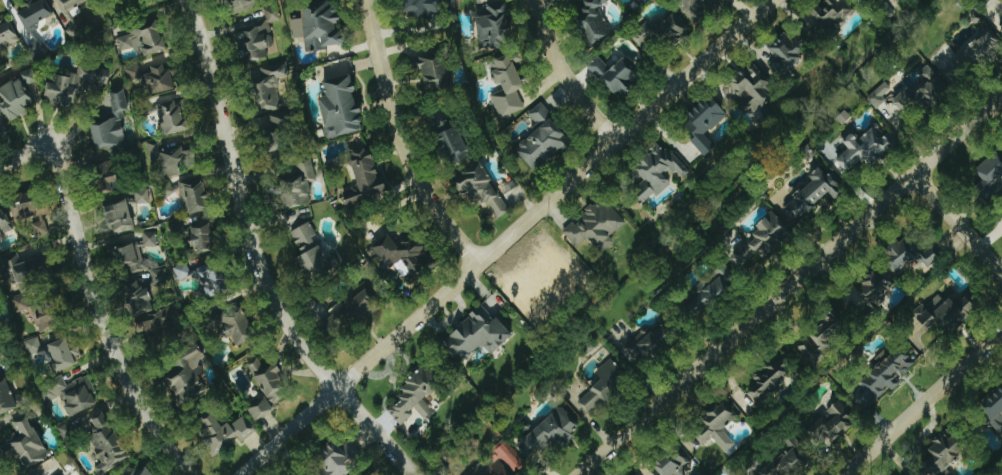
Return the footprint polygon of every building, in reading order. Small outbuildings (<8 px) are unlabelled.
[(29,33),(39,28),(37,24),(55,15),(48,0),(44,0),(19,12),(29,33)] [(64,13),(91,1),(90,0),(58,0),(64,13)] [(232,14),(261,6),(260,0),(228,0),(232,14)] [(347,46),(345,29),(339,30),(336,0),(331,0),(314,2),(315,9),(303,10),(304,19),(291,20),(294,39),(306,38),(308,51),(347,46)] [(409,21),(448,12),(445,0),(404,0),(409,21)] [(609,0),(589,0),(576,6),(594,44),(613,35),(600,7),(610,2),(609,0)] [(693,2),(690,4),(701,19),(722,4),(719,0),(691,0),(693,2)] [(847,0),(828,0),(812,14),(828,34),(856,10),(847,0)] [(479,18),(485,51),(513,46),(506,3),(490,5),(491,16),(479,18)] [(269,57),(268,48),(274,47),(271,23),(282,22),(280,8),(266,9),(267,24),(242,27),(246,59),(269,57)] [(11,22),(0,27),(0,63),(6,60),(1,51),(21,42),(11,22)] [(167,51),(160,24),(117,34),(121,52),(143,47),(145,56),(167,51)] [(784,76),(813,49),(802,36),(796,42),(788,33),(770,48),(779,58),(773,63),(784,76)] [(994,34),(940,68),(951,86),(1001,53),(1001,46),(994,34)] [(428,93),(451,90),(445,49),(419,52),(421,70),(424,69),(428,93)] [(519,90),(533,85),(530,78),(523,80),(513,56),(491,64),(503,94),(492,99),(500,120),(526,110),(519,90)] [(612,70),(599,56),(588,65),(619,98),(642,77),(624,58),(612,70)] [(895,100),(909,117),(922,106),(929,114),(954,94),(927,62),(903,82),(908,88),(895,100)] [(291,77),(288,63),(255,69),(263,113),(282,109),(277,79),(291,77)] [(781,92),(757,63),(730,86),(754,115),(781,92)] [(179,89),(174,69),(167,71),(165,64),(141,70),(140,65),(128,67),(131,82),(144,80),(148,96),(179,89)] [(76,110),(81,84),(106,88),(109,70),(80,65),(77,77),(60,74),(59,84),(50,83),(47,106),(76,110)] [(12,123),(29,112),(26,107),(42,97),(35,85),(40,81),(32,69),(0,90),(0,92),(7,102),(0,106),(12,123)] [(330,140),(366,131),(356,92),(357,92),(353,75),(326,82),(329,97),(320,99),(330,140)] [(877,109),(887,101),(883,96),(892,89),(887,83),(868,97),(877,109)] [(114,121),(94,123),(96,148),(127,146),(124,111),(129,111),(127,90),(112,91),(114,121)] [(692,141),(707,157),(718,147),(707,135),(730,114),(713,96),(684,123),(696,137),(692,141)] [(190,131),(184,100),(158,105),(164,136),(190,131)] [(517,149),(536,172),(573,143),(542,104),(528,115),(540,130),(517,149)] [(845,111),(838,119),(845,126),(853,118),(845,111)] [(452,167),(473,157),(453,112),(432,122),(452,167)] [(848,173),(865,160),(872,169),(901,146),(882,122),(859,140),(852,130),(842,138),(851,150),(838,160),(848,173)] [(156,179),(182,173),(181,167),(191,165),(190,159),(198,158),(195,142),(164,149),(161,139),(148,142),(156,179)] [(637,169),(646,180),(635,190),(647,204),(672,183),(667,178),(675,171),(683,180),(692,174),(666,144),(637,169)] [(351,152),(359,188),(345,191),(349,211),(392,203),(387,177),(380,178),(374,148),(351,152)] [(994,152),(977,173),(985,179),(976,190),(988,200),(1001,183),(1001,158),(994,152)] [(107,193),(122,189),(115,161),(100,165),(107,193)] [(317,182),(314,162),(294,165),(296,174),(282,177),(286,209),(314,205),(310,183),(317,182)] [(455,180),(471,207),(485,199),(497,220),(511,211),(483,164),(455,180)] [(829,192),(837,200),(847,190),(821,167),(811,177),(813,179),(783,211),(799,225),(829,192)] [(210,210),(208,199),(209,199),(205,177),(179,182),(181,189),(185,214),(210,210)] [(136,191),(137,205),(151,204),(149,189),(136,191)] [(19,222),(31,219),(36,239),(50,235),(45,215),(44,215),(38,191),(12,198),(19,222)] [(627,225),(607,197),(584,213),(587,217),(564,233),(576,249),(592,238),(603,254),(617,244),(611,236),(627,225)] [(109,201),(110,232),(133,232),(132,201),(109,201)] [(14,230),(5,205),(0,206),(0,235),(14,230)] [(794,236),(780,216),(732,248),(746,268),(794,236)] [(195,254),(215,252),(213,222),(193,224),(195,254)] [(292,232),(303,256),(299,259),(310,282),(343,267),(338,256),(329,260),(311,223),(292,232)] [(438,264),(414,229),(395,242),(391,235),(371,248),(387,271),(403,259),(416,278),(438,264)] [(118,248),(124,276),(151,269),(155,287),(171,284),(167,269),(161,270),(158,258),(145,261),(142,249),(160,245),(156,231),(143,234),(145,242),(118,248)] [(921,257),(929,267),(939,260),(926,240),(917,246),(911,237),(889,253),(901,271),(921,257)] [(22,292),(43,285),(40,276),(52,272),(47,255),(13,267),(22,292)] [(192,271),(197,285),(203,283),(208,299),(231,292),(221,261),(192,271)] [(193,276),(188,263),(175,268),(180,281),(193,276)] [(742,287),(727,266),(693,290),(698,298),(686,307),(695,320),(742,287)] [(873,304),(895,285),(883,270),(842,306),(853,319),(861,313),(869,323),(881,312),(873,304)] [(149,349),(176,341),(167,312),(158,315),(149,287),(152,286),(149,277),(128,284),(149,349)] [(380,313),(367,291),(337,308),(338,310),(322,318),(330,331),(343,324),(347,331),(380,313)] [(931,332),(940,323),(952,335),(980,309),(968,296),(958,305),(952,299),(947,303),(937,293),(914,314),(931,332)] [(41,333),(61,326),(53,302),(31,310),(26,295),(11,299),(16,315),(21,313),(25,326),(38,323),(41,333)] [(461,362),(485,346),(491,354),(515,338),(501,317),(495,321),(486,307),(455,327),(459,332),(446,340),(461,362)] [(232,347),(255,341),(247,309),(224,315),(232,347)] [(848,333),(839,320),(822,332),(831,344),(826,347),(823,344),(818,347),(817,345),(811,349),(807,344),(801,349),(813,366),(822,360),(818,354),(848,333)] [(640,365),(653,355),(657,361),(677,346),(663,327),(649,337),(645,332),(626,346),(640,365)] [(27,341),(30,355),(43,352),(40,338),(27,341)] [(49,347),(60,373),(78,365),(67,339),(49,347)] [(878,367),(852,397),(868,411),(889,387),(894,391),(903,381),(902,380),(917,362),(893,341),(874,363),(878,367)] [(206,359),(201,349),(179,358),(186,373),(170,380),(180,404),(207,392),(200,374),(205,372),(200,361),(206,359)] [(756,380),(759,383),(748,394),(761,406),(793,371),(777,357),(756,380)] [(603,380),(580,401),(593,416),(632,380),(612,358),(596,373),(603,380)] [(271,406),(291,395),(279,375),(283,372),(275,359),(264,366),(260,360),(249,367),(271,406)] [(0,360),(0,413),(1,416),(19,409),(0,360)] [(400,426),(419,414),(424,421),(435,414),(426,400),(445,387),(430,365),(407,380),(410,385),(398,394),(402,401),(389,409),(400,426)] [(72,418),(99,406),(94,395),(97,393),(89,375),(68,385),(64,377),(40,388),(47,403),(62,396),(72,418)] [(991,411),(984,419),(1001,434),(1001,433),(1001,390),(987,408),(991,411)] [(258,422),(276,411),(268,398),(250,408),(258,422)] [(808,431),(820,446),(830,438),(835,443),(859,422),(841,400),(828,411),(829,413),(808,431)] [(726,453),(736,445),(724,429),(741,416),(730,401),(691,431),(703,447),(714,438),(726,453)] [(562,441),(565,444),(582,429),(563,407),(518,446),(534,465),(562,441)] [(106,412),(85,424),(107,462),(96,468),(99,474),(104,474),(132,459),(106,412)] [(28,414),(13,423),(20,437),(0,448),(5,458),(17,452),(22,461),(25,460),(30,468),(51,457),(28,414)] [(212,451),(239,437),(231,423),(223,427),(216,415),(199,424),(212,451)] [(222,426),(234,422),(239,436),(251,432),(246,415),(221,423),(222,426)] [(952,429),(928,447),(935,457),(924,464),(932,474),(953,474),(947,467),(968,452),(952,429)] [(761,474),(791,474),(811,464),(795,436),(785,441),(792,452),(759,471),(761,474)] [(331,442),(323,474),(355,474),(361,449),(331,442)] [(526,464),(506,442),(469,474),(513,474),(526,464)] [(671,459),(658,471),(661,474),(687,474),(697,465),(685,452),(674,462),(671,459)] [(148,467),(142,472),(138,466),(126,474),(154,474),(148,467)]
